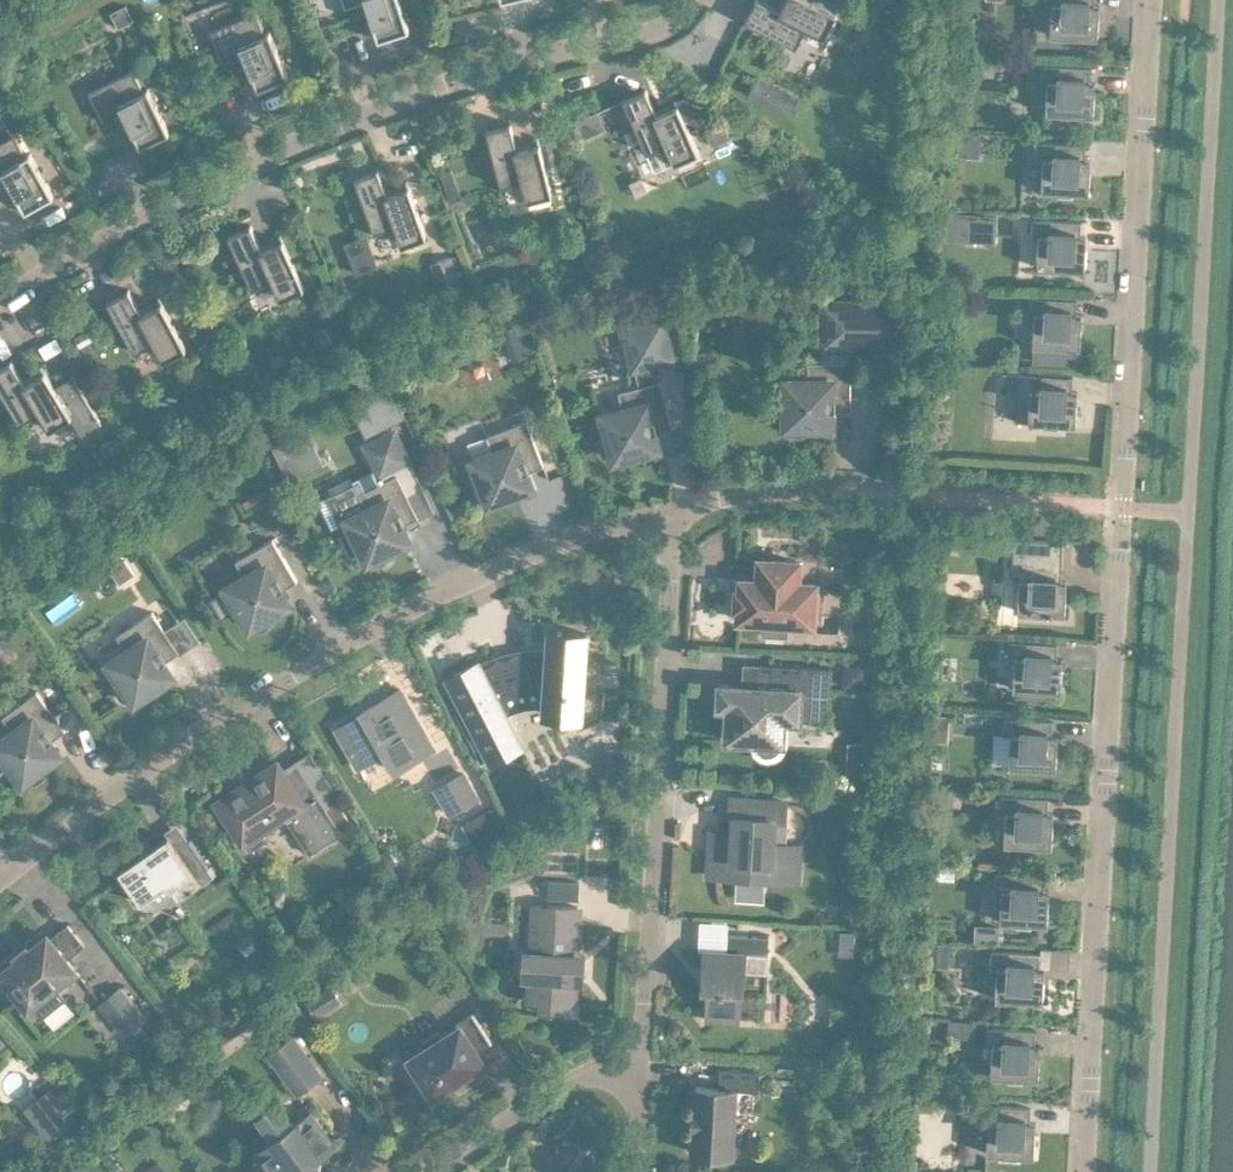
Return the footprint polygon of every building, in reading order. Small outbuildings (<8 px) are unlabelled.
[(113,15),(129,7),(125,0),(106,0),(113,15)] [(259,20),(251,0),(245,0),(205,17),(217,47),(237,38),(252,76),(282,63),(264,18),(259,20)] [(373,27),(404,16),(398,0),(364,0),(373,27)] [(831,0),(830,0),(743,0),(739,8),(791,34),(800,14),(819,24),(831,0)] [(1093,26),(1094,4),(1088,3),(1088,0),(1047,0),(1045,23),(1093,26)] [(1041,101),(1088,103),(1090,81),(1084,81),(1085,56),(1036,53),(1036,69),(1043,70),(1041,101)] [(127,56),(83,77),(97,106),(117,97),(135,133),(164,119),(143,75),(138,77),(127,56)] [(753,63),(744,80),(755,86),(764,68),(753,63)] [(661,131),(669,150),(693,139),(672,92),(651,101),(640,77),(618,87),(641,139),(661,131)] [(0,98),(0,107),(7,119),(25,109),(15,90),(0,98)] [(516,167),(521,187),(547,181),(534,131),(512,136),(505,110),(481,116),(495,172),(516,167)] [(721,114),(702,123),(707,133),(725,124),(721,114)] [(0,125),(0,162),(20,198),(48,182),(24,139),(20,142),(8,121),(0,125)] [(952,121),(952,143),(974,144),(975,122),(952,121)] [(1038,147),(1037,178),(1053,179),(1053,185),(1067,185),(1067,180),(1084,181),(1085,158),(1079,158),(1081,133),(1032,130),(1031,146),(1038,147)] [(389,211),(396,231),(421,222),(403,174),(381,181),(372,156),(349,164),(368,219),(389,211)] [(446,157),(435,161),(440,174),(451,170),(446,157)] [(932,199),(931,226),(956,228),(958,201),(932,199)] [(1032,255),(1079,258),(1081,236),(1075,235),(1076,210),(1028,208),(1027,224),(1034,224),(1032,255)] [(266,266),(275,285),(299,274),(277,227),(256,237),(245,212),(223,222),(246,275),(266,266)] [(361,222),(339,230),(350,261),(372,253),(361,222)] [(445,244),(426,251),(433,271),(452,264),(445,244)] [(148,329),(158,347),(181,335),(156,289),(136,300),(123,276),(101,288),(128,339),(148,329)] [(1029,350),(1068,352),(1069,335),(1075,335),(1076,313),(1070,313),(1072,288),(1023,285),(1022,301),(1029,302),(1028,333),(1030,333),(1029,350)] [(902,294),(819,292),(818,334),(901,336),(902,294)] [(515,310),(496,317),(502,333),(520,326),(515,310)] [(212,339),(199,346),(208,364),(216,379),(230,372),(212,339)] [(44,416),(66,402),(39,358),(20,370),(6,347),(0,350),(0,386),(14,409),(33,398),(44,416)] [(782,369),(781,413),(782,414),(782,416),(783,417),(783,418),(784,420),(786,421),(787,422),(790,424),(793,424),(796,424),(799,422),(800,421),(802,420),(803,418),(804,416),(804,415),(804,413),(810,413),(810,410),(825,410),(825,398),(845,398),(845,349),(802,349),(802,370),(782,369)] [(1054,412),(1070,413),(1072,390),(1066,390),(1067,365),(1011,362),(1009,410),(1040,411),(1039,417),(1054,418),(1054,412)] [(382,368),(343,387),(361,424),(400,404),(382,368)] [(599,403),(604,423),(602,424),(600,425),(598,427),(597,428),(596,430),(595,432),(595,434),(595,436),(596,438),(596,439),(597,441),(600,443),(601,444),(604,445),(606,445),(608,445),(636,438),(636,435),(650,432),(647,420),(667,415),(655,368),(613,379),(618,398),(599,403)] [(469,449),(476,468),(474,469),(473,470),(471,471),(470,473),(470,474),(469,476),(469,478),(469,479),(469,480),(470,482),(470,484),(472,486),(473,487),(475,489),(477,489),(479,490),(481,490),(483,489),(511,479),(509,476),(524,471),(519,460),(538,452),(521,407),(481,423),(488,441),(469,449)] [(302,417),(267,434),(285,469),(319,452),(302,417)] [(362,432),(374,458),(400,446),(388,420),(362,432)] [(88,437),(100,457),(123,443),(111,423),(88,437)] [(343,507),(362,546),(364,547),(364,548),(366,550),(368,551),(371,552),(374,552),(376,552),(378,551),(380,549),(381,548),(383,546),(383,544),(384,542),(384,540),(384,539),(384,537),(383,536),(388,533),(386,531),(400,524),(395,513),(413,504),(403,484),(392,461),(353,480),(362,498),(343,507)] [(416,477),(403,484),(413,504),(426,498),(416,477)] [(938,523),(938,539),(951,539),(952,524),(938,523)] [(234,595),(245,613),(246,615),(248,616),(250,617),(253,618),(256,618),(258,617),(259,616),(261,615),(262,614),(263,613),(264,611),(265,609),(265,608),(265,606),(265,604),(264,602),(264,601),(269,598),(267,596),(280,588),(274,578),(291,568),(267,526),(230,547),(240,565),(205,585),(216,605),(234,595)] [(1007,568),(1014,568),(1012,599),(1029,600),(1028,606),(1043,607),(1043,601),(1059,602),(1061,580),(1055,579),(1058,530),(1009,527),(1007,568)] [(119,545),(103,555),(113,570),(128,560),(119,545)] [(809,571),(792,570),(793,549),(754,547),(753,568),(735,567),(735,577),(730,577),(729,596),(733,597),(733,607),(758,608),(757,623),(781,624),(782,610),(807,611),(809,571)] [(105,650),(116,667),(115,668),(113,670),(112,671),(112,673),(111,675),(111,676),(111,678),(112,680),(113,682),(114,684),(115,685),(117,686),(119,687),(121,688),(123,688),(125,688),(128,686),(153,670),(151,668),(163,660),(157,650),(174,639),(147,598),(111,622),(122,639),(105,650)] [(572,646),(579,647),(580,621),(544,618),(542,644),(532,644),(525,644),(518,645),(511,646),(505,647),(493,651),(486,653),(481,656),(476,658),(472,650),(442,666),(458,697),(483,746),(485,750),(516,734),(497,698),(501,696),(506,694),(511,692),(516,691),(527,690),(532,689),(539,689),(539,701),(575,704),(577,676),(570,676),(572,646)] [(1009,646),(1008,677),(1055,679),(1056,657),(1050,657),(1052,632),(1003,629),(1002,645),(1009,646)] [(779,707),(823,710),(826,656),(753,652),(751,673),(713,671),(712,694),(722,694),(720,727),(748,729),(748,731),(749,732),(749,734),(751,738),(752,739),(753,740),(755,741),(758,743),(760,744),(761,744),(764,744),(766,744),(768,743),(769,742),(771,741),(773,740),(774,739),(775,737),(776,736),(777,734),(777,733),(777,731),(779,707)] [(837,654),(837,674),(858,675),(858,655),(837,654)] [(379,739),(389,757),(428,736),(395,676),(354,699),(356,702),(331,716),(352,754),(379,739)] [(17,766),(19,768),(20,769),(21,769),(24,770),(27,771),(29,771),(31,770),(34,768),(35,766),(36,765),(37,763),(38,761),(38,759),(38,757),(37,756),(37,754),(36,753),(40,749),(39,747),(50,738),(43,729),(60,716),(31,678),(0,700),(0,708),(8,719),(0,725),(0,743),(17,766)] [(458,697),(450,701),(475,750),(483,746),(458,697)] [(926,703),(926,725),(943,725),(943,703),(926,703)] [(1005,723),(1003,754),(1050,757),(1052,734),(1046,734),(1047,709),(999,706),(998,722),(1005,723)] [(279,804),(303,841),(335,820),(334,817),(319,795),(290,751),(278,759),(271,749),(208,790),(236,832),(238,831),(241,835),(246,836),(258,828),(259,823),(256,819),(279,804)] [(430,776),(444,801),(471,786),(457,760),(430,776)] [(931,794),(947,794),(947,779),(932,778),(931,794)] [(1000,800),(999,831),(1046,834),(1047,812),(1041,811),(1043,786),(994,783),(993,800),(1000,800)] [(768,807),(779,808),(780,790),(724,786),(723,805),(728,805),(726,838),(704,836),(702,863),(729,865),(729,868),(736,872),(752,873),(760,870),(760,867),(791,869),(794,833),(766,831),(768,807)] [(330,788),(319,795),(334,817),(345,810),(330,788)] [(483,795),(457,811),(473,839),(500,823),(483,795)] [(162,823),(113,857),(135,890),(158,874),(168,876),(173,883),(193,868),(190,863),(203,854),(184,826),(171,835),(162,823)] [(383,836),(374,841),(383,855),(392,849),(383,836)] [(996,878),(994,909),(1011,910),(1010,915),(1025,916),(1025,910),(1042,911),(1043,889),(1037,889),(1038,864),(990,861),(989,877),(996,878)] [(542,885),(572,887),(573,870),(543,869),(542,885)] [(567,914),(568,896),(568,894),(530,892),(528,940),(518,939),(517,963),(524,964),(523,989),(536,989),(536,1001),(554,1002),(554,990),(568,991),(570,966),(577,966),(579,943),(569,942),(570,915),(567,914)] [(78,931),(62,911),(44,925),(41,922),(0,955),(0,967),(22,994),(28,990),(37,1001),(57,985),(48,974),(69,956),(61,946),(78,931)] [(969,912),(969,928),(993,930),(994,913),(969,912)] [(834,919),(834,931),(848,931),(848,919),(834,919)] [(739,959),(761,961),(763,924),(721,922),(720,939),(698,937),(696,963),(702,963),(700,1006),(733,1008),(735,976),(738,976),(739,959)] [(918,929),(916,952),(942,954),(944,931),(918,929)] [(990,986),(1037,989),(1038,967),(1032,966),(1034,941),(985,939),(984,955),(991,955),(990,986)] [(325,972),(300,988),(311,1006),(336,990),(325,972)] [(96,989),(121,1020),(140,1004),(115,974),(96,989)] [(484,1030),(486,1029),(467,999),(466,1000),(466,1001),(450,1011),(452,1015),(436,1026),(432,1019),(418,1029),(422,1035),(404,1046),(427,1080),(476,1049),(469,1039),(484,1029),(484,1030)] [(942,1007),(941,1024),(968,1026),(969,1009),(942,1007)] [(987,1032),(985,1063),(1002,1064),(1001,1070),(1016,1071),(1016,1065),(1033,1066),(1034,1044),(1028,1043),(1030,1018),(981,1016),(980,1032),(987,1032)] [(261,1041),(291,1082),(317,1063),(287,1022),(261,1041)] [(729,1077),(752,1079),(754,1059),(714,1057),(713,1075),(690,1073),(686,1139),(726,1142),(729,1077)] [(46,1074),(18,1095),(45,1130),(73,1108),(46,1074)] [(331,1133),(305,1097),(287,1111),(274,1093),(253,1109),(266,1126),(248,1140),(253,1147),(239,1158),(249,1171),(263,1171),(269,1168),(272,1171),(278,1171),(293,1161),(296,1165),(315,1151),(312,1147),(331,1133)] [(983,1110),(981,1141),(997,1142),(997,1148),(1011,1148),(1011,1143),(1028,1143),(1029,1121),(1024,1121),(1025,1096),(976,1093),(975,1109),(983,1110)] [(895,1171),(909,1171),(910,1162),(896,1161),(895,1171)]
